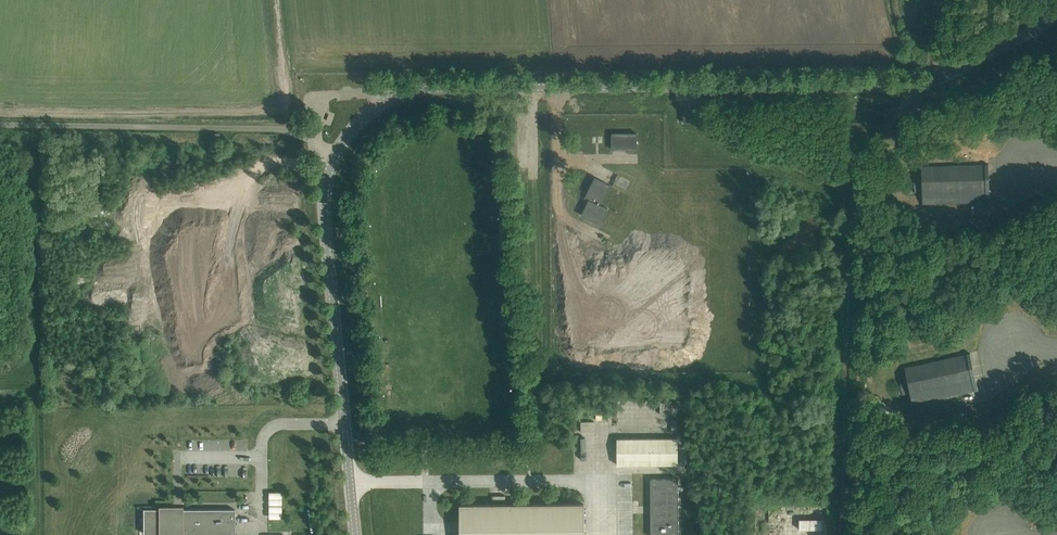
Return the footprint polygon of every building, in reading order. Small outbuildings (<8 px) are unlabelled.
[(478,131),(478,123),(469,123),(469,132),(478,131)] [(612,149),(637,149),(637,133),(612,133),(612,149)] [(921,166),(922,177),(914,177),(915,193),(922,193),(923,204),(990,202),(989,163),(921,166)] [(596,198),(603,201),(610,185),(595,177),(587,193),(585,197),(589,199),(582,215),(600,224),(608,209),(594,202),(596,198)] [(970,352),(904,367),(907,377),(899,379),(903,395),(910,393),(913,404),(978,390),(970,352)] [(678,438),(617,438),(617,465),(678,464),(678,438)] [(679,478),(650,478),(651,534),(679,534),(679,478)] [(584,504),(461,505),(461,534),(584,534),(584,504)] [(174,506),(159,506),(159,509),(143,509),(143,533),(158,533),(158,534),(183,534),(183,533),(235,533),(235,509),(181,509),(181,514),(174,514),(174,506)]
